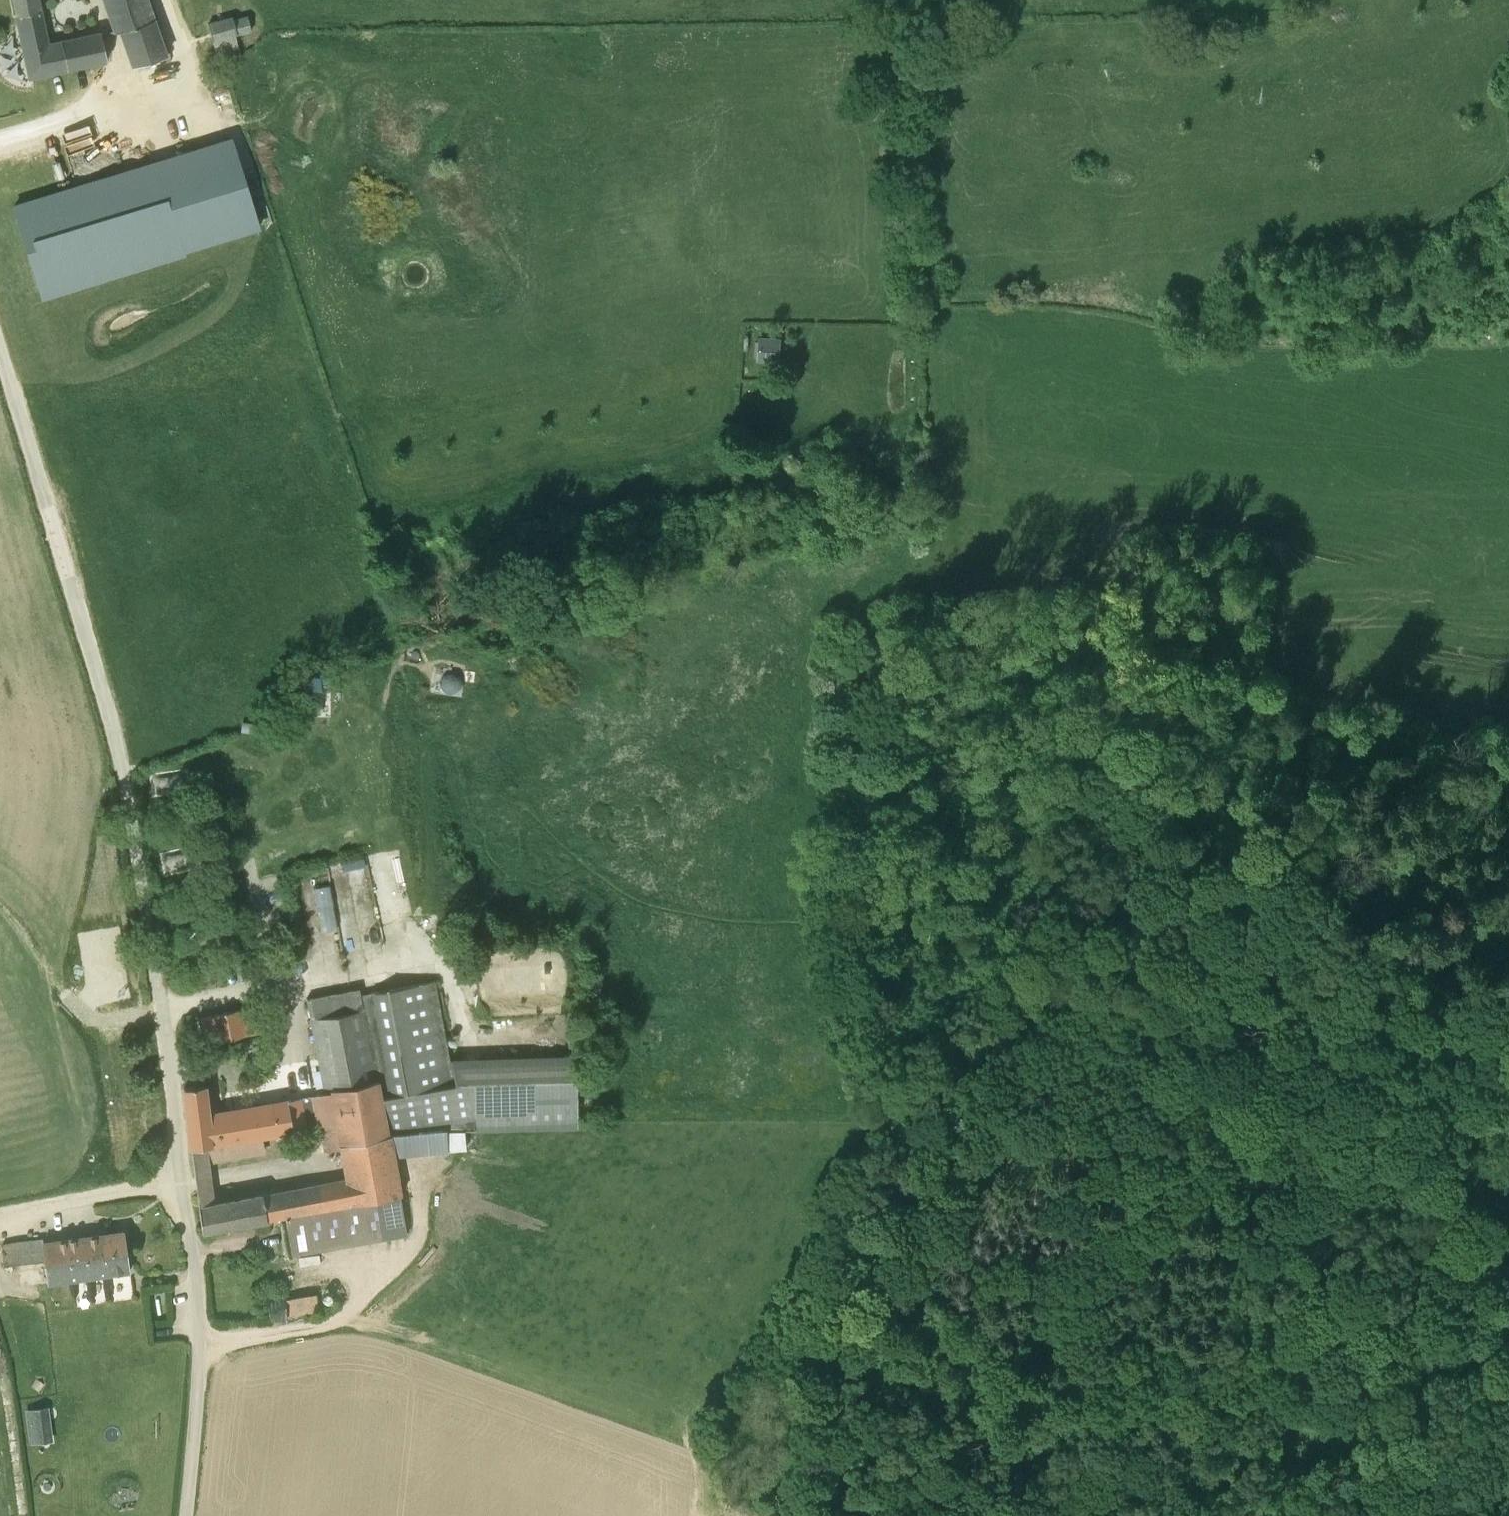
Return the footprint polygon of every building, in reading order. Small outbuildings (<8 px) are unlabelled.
[(29,78),(94,65),(107,62),(100,32),(49,43),(40,0),(13,0),(29,78)] [(167,53),(148,0),(107,0),(116,27),(122,25),(135,63),(167,53)] [(217,54),(239,48),(235,34),(251,30),(247,15),(233,18),(232,16),(209,22),(217,54)] [(47,298),(153,262),(255,227),(207,87),(124,115),(151,197),(103,213),(27,239),(47,298)] [(759,340),(757,361),(779,362),(781,342),(759,340)] [(184,1087),(192,1149),(263,1137),(293,1132),(293,1130),(318,1125),(323,1150),(339,1147),(392,1136),(395,1156),(448,1150),(446,1129),(477,1129),(477,1130),(578,1126),(575,1054),(449,1058),(435,980),(359,994),(358,987),(307,997),(324,1094),(288,1101),(286,1098),(237,1106),(209,1111),(206,1083),(184,1087)] [(207,1042),(254,1032),(249,1007),(202,1017),(207,1042)] [(344,1177),(214,1200),(210,1173),(195,1175),(202,1230),(284,1215),(292,1256),(407,1235),(399,1195),(402,1194),(395,1156),(392,1136),(339,1147),(344,1177)] [(263,1137),(192,1149),(195,1175),(210,1173),(209,1162),(265,1152),(263,1137)] [(45,1260),(47,1282),(130,1270),(124,1231),(43,1243),(42,1239),(2,1245),(4,1265),(45,1260)] [(270,1318),(317,1312),(316,1296),(268,1301),(270,1318)] [(49,1406),(25,1409),(27,1421),(50,1418),(49,1406)]
